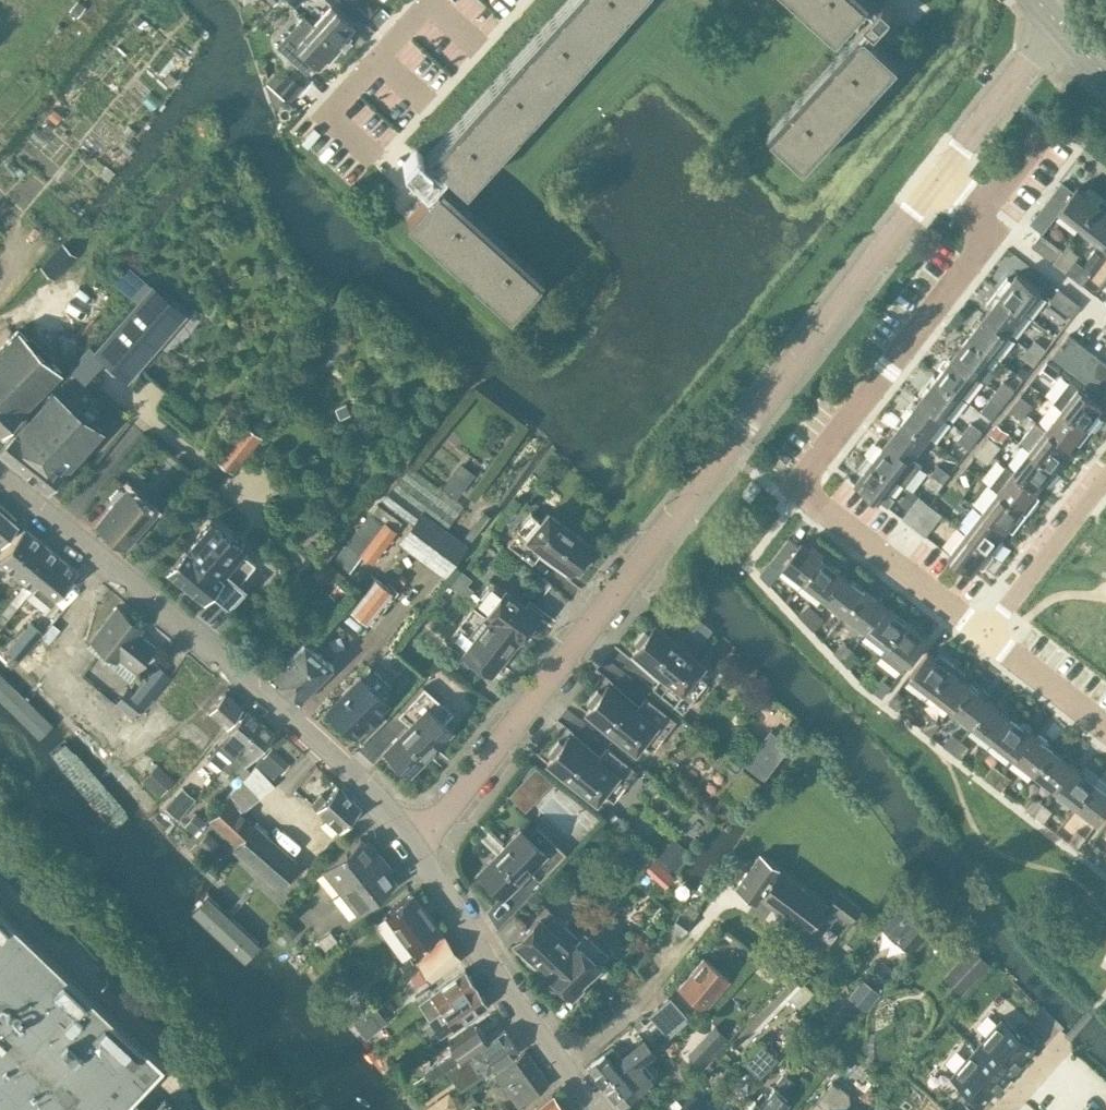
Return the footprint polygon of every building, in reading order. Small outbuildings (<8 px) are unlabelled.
[(363,21),(373,10),(362,0),(346,0),(343,3),(363,21)] [(449,172),(465,186),(633,0),(565,0),(422,158),(426,162),(432,155),(449,172)] [(854,19),(870,1),(877,7),(880,3),(877,0),(802,0),(840,34),(854,19)] [(863,28),(872,35),(892,13),(890,11),(894,6),(888,0),(883,0),(880,3),(877,7),(870,1),(854,19),(863,28)] [(331,3),(313,23),(340,47),(351,35),(347,31),(354,24),(331,3)] [(304,15),(278,44),(306,70),(314,61),(317,64),(324,56),(328,60),(340,47),(313,23),(304,15)] [(769,130),(807,164),(901,62),(872,35),(863,28),(769,130)] [(437,186),(440,181),(449,172),(432,155),(426,162),(422,158),(416,153),(408,162),(413,167),(411,169),(427,184),(430,180),(437,186)] [(1044,230),(1060,209),(1075,189),(1064,180),(1032,221),(1044,230)] [(406,219),(509,312),(543,274),(440,181),(437,186),(406,219)] [(1060,209),(1081,226),(1103,198),(1089,187),(1086,192),(1078,186),(1075,189),(1060,209)] [(1102,242),(1105,236),(1105,200),(1103,198),(1081,226),(1102,242)] [(1032,245),(1054,261),(1062,250),(1041,233),(1032,245)] [(43,265),(54,275),(73,254),(63,244),(43,265)] [(1066,271),(1075,277),(1083,266),(1075,260),(1066,271)] [(1075,277),(1083,284),(1092,272),(1083,266),(1075,277)] [(997,290),(1025,312),(1042,290),(1018,272),(1012,280),(1007,276),(997,290)] [(152,284),(93,350),(126,380),(141,363),(184,313),(171,301),(152,284)] [(1051,299),(1072,316),(1081,304),(1060,288),(1051,299)] [(991,307),(985,314),(1009,332),(1025,312),(997,290),(987,303),(991,307)] [(985,314),(969,335),(993,353),(1009,332),(985,314)] [(1,432),(20,413),(60,371),(18,329),(0,348),(0,431),(1,432)] [(1053,354),(1064,363),(1080,342),(1069,333),(1053,354)] [(953,355),(977,374),(986,381),(993,371),(985,364),(993,353),(969,335),(953,355)] [(1029,348),(1040,356),(1047,348),(1035,339),(1029,348)] [(1064,363),(1074,371),(1090,350),(1080,342),(1064,363)] [(1023,356),(1034,365),(1040,356),(1029,348),(1023,356)] [(1074,371),(1084,379),(1101,358),(1090,350),(1074,371)] [(937,376),(961,395),(977,374),(953,355),(937,376)] [(1094,387),(1105,372),(1105,362),(1101,358),(1084,379),(1094,387)] [(1041,370),(1052,379),(1059,370),(1048,361),(1041,370)] [(1105,395),(1105,393),(1105,372),(1094,387),(1105,395)] [(921,397),(945,415),(961,395),(937,376),(921,397)] [(1070,379),(1054,400),(1062,407),(1090,429),(1101,416),(1097,412),(1103,404),(1070,379)] [(997,389),(1008,398),(1015,390),(1003,381),(997,389)] [(48,491),(102,430),(53,389),(14,433),(0,450),(0,452),(48,491)] [(990,398),(1002,406),(1008,398),(997,389),(990,398)] [(1015,403),(1026,412),(1033,404),(1021,395),(1015,403)] [(905,418),(929,436),(945,415),(921,397),(905,418)] [(1009,412),(1020,421),(1026,412),(1015,403),(1009,412)] [(1046,428),(1070,446),(1076,439),(1080,442),(1090,429),(1062,407),(1046,428)] [(889,438),(913,457),(929,436),(905,418),(889,438)] [(1020,440),(1030,449),(1054,467),(1070,446),(1046,428),(1036,420),(1020,440)] [(243,423),(215,457),(232,471),(251,447),(246,443),(255,433),(243,423)] [(964,431),(976,440),(982,431),(971,423),(964,431)] [(958,439),(969,448),(976,440),(964,431),(958,439)] [(983,445),(994,454),(1001,446),(989,437),(983,445)] [(868,456),(896,478),(906,485),(922,464),(913,457),(889,438),(883,446),(879,442),(868,456)] [(976,453),(988,462),(994,454),(983,445),(976,453)] [(1030,449),(1014,469),(1038,488),(1054,467),(1030,449)] [(856,480),(880,499),(880,498),(889,505),(895,497),(886,490),(896,478),(868,456),(858,469),(862,472),(856,480)] [(990,484),(998,490),(1027,512),(1037,499),(1032,495),(1038,488),(1014,469),(1006,463),(990,484)] [(932,473),(944,481),(950,473),(939,464),(932,473)] [(926,481),(937,490),(944,481),(932,473),(926,481)] [(950,487),(962,496),(968,487),(957,478),(950,487)] [(761,486),(752,480),(751,482),(743,493),(751,499),(761,486)] [(381,499),(411,522),(421,510),(391,486),(381,499)] [(96,524),(125,548),(154,511),(126,487),(96,524)] [(944,495),(955,504),(962,496),(950,487),(944,495)] [(998,490),(982,511),(1006,529),(1012,522),(1016,525),(1027,512),(998,490)] [(903,517),(915,526),(931,505),(920,496),(903,517)] [(915,526),(926,535),(942,513),(931,505),(915,526)] [(17,523),(0,508),(0,543),(17,523)] [(334,559),(347,569),(382,520),(369,511),(334,559)] [(425,560),(444,574),(466,544),(421,511),(399,540),(425,560)] [(541,550),(570,573),(576,566),(579,569),(590,556),(586,553),(592,546),(548,511),(542,519),(531,511),(507,542),(531,562),(541,550)] [(982,511),(966,532),(994,553),(1004,540),(1000,537),(1006,529),(982,511)] [(185,548),(167,571),(203,600),(209,593),(228,608),(245,586),(240,582),(255,563),(241,551),(244,547),(210,519),(186,549),(185,548)] [(361,553),(372,561),(395,530),(384,521),(361,553)] [(0,555),(0,558),(34,586),(59,555),(24,526),(0,555)] [(949,553),(973,571),(979,563),(984,567),(994,553),(966,532),(949,553)] [(789,536),(770,560),(777,565),(784,564),(800,544),(789,536)] [(784,564),(805,580),(824,557),(802,540),(800,544),(784,564)] [(34,586),(27,595),(44,609),(52,600),(77,570),(59,555),(34,586)] [(805,580),(826,597),(844,573),(824,557),(805,580)] [(826,597),(847,613),(865,589),(844,573),(826,597)] [(351,608),(367,620),(391,589),(376,577),(351,608)] [(473,603),(518,639),(538,615),(492,579),(473,603)] [(847,613),(867,629),(886,605),(865,589),(847,613)] [(445,638),(488,671),(503,652),(506,655),(518,639),(473,603),(445,638)] [(799,612),(806,620),(817,610),(809,603),(799,612)] [(117,605),(87,643),(128,677),(136,668),(154,645),(137,631),(142,625),(117,605)] [(867,629),(888,645),(907,621),(886,605),(867,629)] [(806,620),(813,628),(824,618),(817,610),(806,620)] [(0,642),(14,653),(37,625),(24,614),(0,642)] [(888,645),(909,661),(928,638),(907,621),(888,645)] [(651,686),(682,709),(706,678),(695,670),(702,662),(653,624),(647,632),(644,629),(634,641),(638,644),(632,651),(661,674),(651,686)] [(269,676),(299,702),(333,665),(303,639),(269,676)] [(834,651),(841,659),(852,649),(845,641),(834,651)] [(841,659),(849,666),(859,656),(852,649),(841,659)] [(910,675),(932,691),(953,663),(940,653),(937,657),(929,651),(910,675)] [(488,671),(491,674),(506,655),(503,652),(488,671)] [(155,663),(131,690),(128,694),(144,707),(170,676),(155,663)] [(932,691),(952,707),(971,684),(963,678),(967,674),(953,663),(932,691)] [(354,734),(363,742),(387,716),(377,707),(386,698),(384,697),(393,688),(371,667),(362,676),(361,676),(328,711),(331,713),(331,717),(337,723),(342,723),(354,734)] [(38,737),(53,723),(0,671),(0,699),(38,737)] [(874,690),(882,696),(891,685),(883,678),(874,690)] [(402,767),(409,773),(451,728),(443,721),(452,711),(423,684),(397,713),(408,724),(384,751),(391,757),(387,760),(399,771),(402,767)] [(640,741),(651,749),(675,718),(645,695),(635,707),(606,684),(600,692),(597,689),(587,701),(591,704),(585,711),(634,749),(640,741)] [(952,707),(973,724),(992,700),(971,684),(952,707)] [(113,703),(131,719),(142,707),(127,694),(130,690),(127,687),(113,703)] [(889,702),(898,708),(906,697),(898,690),(889,702)] [(209,708),(226,723),(241,705),(225,691),(209,708)] [(973,724),(994,740),(1012,716),(992,700),(973,724)] [(222,765),(231,754),(259,720),(245,708),(207,753),(222,765)] [(923,728),(931,734),(940,723),(931,716),(923,728)] [(994,740),(1015,756),(1033,732),(1012,716),(994,740)] [(232,767),(243,777),(250,770),(245,765),(274,732),(259,720),(231,754),(238,760),(232,767)] [(1015,756),(1035,772),(1054,748),(1033,732),(1015,756)] [(944,744),(952,750),(961,739),(952,733),(944,744)] [(601,791),(612,799),(636,768),(606,745),(596,757),(567,734),(562,742),(558,739),(548,751),(552,754),(546,761),(595,799),(601,791)] [(105,818),(117,826),(130,813),(125,802),(79,752),(65,739),(49,752),(61,768),(105,818)] [(952,750),(960,757),(969,745),(961,739),(952,750)] [(1035,772),(1056,788),(1074,764),(1054,748),(1035,772)] [(233,846),(276,885),(298,861),(254,822),(240,810),(274,782),(258,761),(250,770),(243,777),(208,816),(236,842),(233,846)] [(1056,788),(1077,804),(1099,776),(1085,765),(1082,770),(1074,764),(1056,788)] [(985,776),(993,783),(1002,771),(994,765),(985,776)] [(993,783),(1002,789),(1010,778),(1002,771),(993,783)] [(1098,821),(1105,810),(1105,782),(1099,776),(1077,804),(1098,821)] [(337,784),(361,807),(363,805),(340,781),(337,784)] [(311,802),(339,829),(361,807),(337,784),(326,796),(321,792),(311,802)] [(1026,808),(1035,815),(1044,803),(1035,797),(1026,808)] [(1035,815),(1043,821),(1052,810),(1044,803),(1035,815)] [(495,889),(502,895),(527,868),(539,878),(565,850),(536,824),(527,833),(519,826),(477,872),(484,878),(481,882),(492,892),(495,889)] [(1068,841),(1077,848),(1086,836),(1077,830),(1068,841)] [(322,866),(339,887),(381,854),(369,839),(365,842),(360,836),(322,866)] [(1105,869),(1105,868),(1105,852),(1097,863),(1105,869)] [(760,895),(805,928),(824,901),(759,853),(735,886),(756,901),(760,895)] [(339,887),(356,909),(394,879),(389,873),(393,869),(381,854),(339,887)] [(669,926),(681,934),(698,910),(696,909),(705,895),(695,888),(669,926)] [(189,909),(243,960),(261,941),(207,890),(189,909)] [(828,904),(853,922),(862,909),(838,891),(828,904)] [(384,912),(413,951),(440,931),(411,892),(384,912)] [(545,973),(585,931),(583,930),(578,935),(547,906),(512,943),(545,973)] [(132,1096),(163,1063),(145,1046),(144,1047),(0,910),(0,1109),(147,1109),(132,1096)] [(891,936),(911,954),(933,930),(913,912),(891,936)] [(545,973),(568,994),(607,952),(585,931),(545,973)] [(415,960),(428,978),(461,957),(444,933),(415,960)] [(942,975),(961,993),(989,963),(970,946),(942,975)] [(678,985),(703,1006),(728,977),(703,956),(678,985)] [(428,1016),(476,984),(465,967),(431,989),(428,986),(414,995),(428,1016)] [(734,1039),(743,1047),(800,985),(791,977),(734,1039)] [(447,1015),(453,1024),(487,1001),(476,984),(428,1016),(434,1024),(447,1015)] [(669,995),(658,1005),(678,1027),(688,1017),(689,1017),(669,995)] [(658,1005),(648,1015),(667,1037),(678,1027),(658,1005)] [(1000,1014),(974,1044),(1007,1072),(1033,1043),(1000,1014)] [(454,1048),(424,1068),(430,1077),(445,1067),(486,1039),(481,1032),(482,1029),(479,1024),(475,1023),(475,1022),(448,1040),(454,1048)] [(486,1039),(445,1067),(459,1088),(519,1048),(504,1027),(486,1039)] [(604,1086),(620,1104),(651,1078),(638,1063),(654,1049),(643,1037),(620,1056),(612,1064),(619,1072),(604,1086)] [(1007,1072),(974,1044),(949,1073),(981,1102),(1007,1072)] [(588,1067),(604,1086),(619,1072),(612,1064),(620,1056),(611,1046),(588,1067)] [(494,1072),(517,1103),(548,1080),(525,1049),(494,1072)] [(743,1062),(756,1072),(760,1066),(747,1056),(743,1062)] [(776,1082),(781,1087),(789,1077),(783,1073),(776,1082)] [(781,1087),(787,1091),(794,1082),(789,1077),(781,1087)] [(849,1100),(848,1092),(839,1085),(836,1085),(831,1080),(806,1109),(841,1109),(849,1100)] [(779,1092),(773,1087),(760,1103),(754,1098),(744,1109),(765,1109),(779,1092)] [(477,1100),(471,1092),(450,1109),(466,1109),(477,1100)] [(551,1092),(528,1109),(565,1109),(551,1092)] [(715,1102),(711,1098),(705,1105),(692,1092),(674,1109),(707,1109),(715,1102)] [(776,1109),(786,1097),(779,1092),(765,1109),(777,1109),(776,1109)] [(165,1094),(150,1109),(182,1109),(165,1094)] [(719,1105),(715,1102),(707,1109),(714,1109),(719,1105)]
